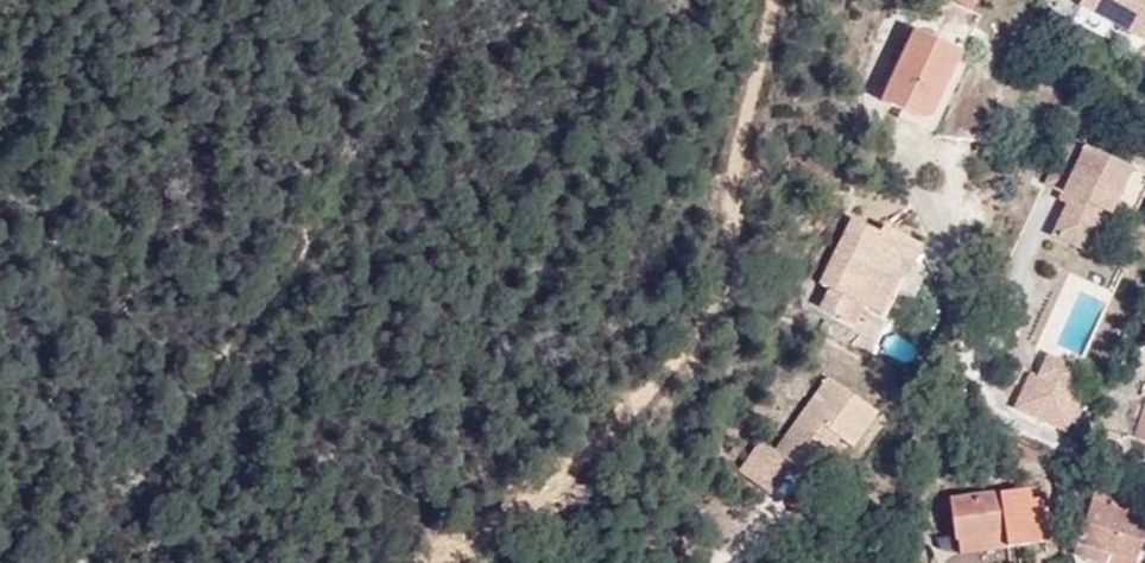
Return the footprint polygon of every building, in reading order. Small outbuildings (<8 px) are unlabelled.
[(1079,3),(1143,38),(1144,35),(1144,0),(1081,0),(1079,3)] [(928,121),(961,51),(915,28),(881,100),(928,121)] [(1069,195),(1065,203),(1050,234),(1080,248),(1099,209),(1106,214),(1129,168),(1066,137),(1044,183),(1061,191),(1069,195)] [(1057,198),(1065,203),(1069,195),(1061,191),(1057,198)] [(875,241),(880,233),(851,219),(818,284),(829,288),(820,306),(845,319),(854,300),(879,313),(899,274),(883,266),(891,250),(875,241)] [(884,225),(880,233),(875,241),(891,250),(883,266),(899,274),(905,277),(921,246),(884,225)] [(905,277),(899,274),(879,313),(883,316),(905,277)] [(1065,389),(1074,369),(1044,356),(1034,376),(1065,389)] [(876,418),(827,381),(775,455),(761,443),(738,475),(765,497),(788,467),(810,481),(836,442),(850,452),(876,418)] [(1131,436),(1144,441),(1144,395),(1131,436)] [(1031,513),(1029,499),(1027,487),(950,498),(957,552),(1045,541),(1042,512),(1031,513)] [(1133,562),(1144,527),(1144,521),(1131,515),(1134,503),(1094,490),(1077,541),(1133,562)] [(1039,498),(1029,499),(1031,513),(1042,512),(1039,498)] [(1133,562),(1077,541),(1071,556),(1095,562),(1133,562)]
